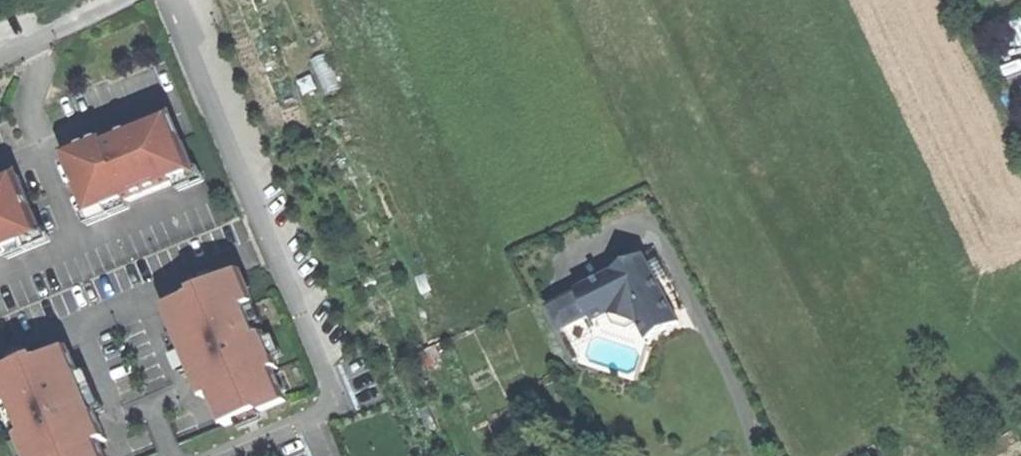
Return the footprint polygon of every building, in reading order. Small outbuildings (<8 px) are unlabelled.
[(67,170),(88,232),(107,225),(108,228),(197,198),(185,162),(182,162),(174,138),(122,156),(123,161),(118,163),(111,165),(108,156),(67,170)] [(22,257),(21,254),(39,248),(19,187),(0,194),(0,264),(22,257)] [(648,258),(581,292),(598,325),(613,318),(618,328),(631,331),(643,326),(650,341),(669,331),(682,325),(648,258)] [(197,297),(167,310),(205,398),(212,395),(225,426),(284,401),(272,371),(277,369),(263,336),(258,338),(245,307),(254,304),(241,273),(195,292),(197,297)] [(0,373),(0,395),(5,406),(12,403),(25,434),(19,437),(27,455),(104,455),(98,442),(106,439),(68,350),(39,363),(37,358),(0,373)]
